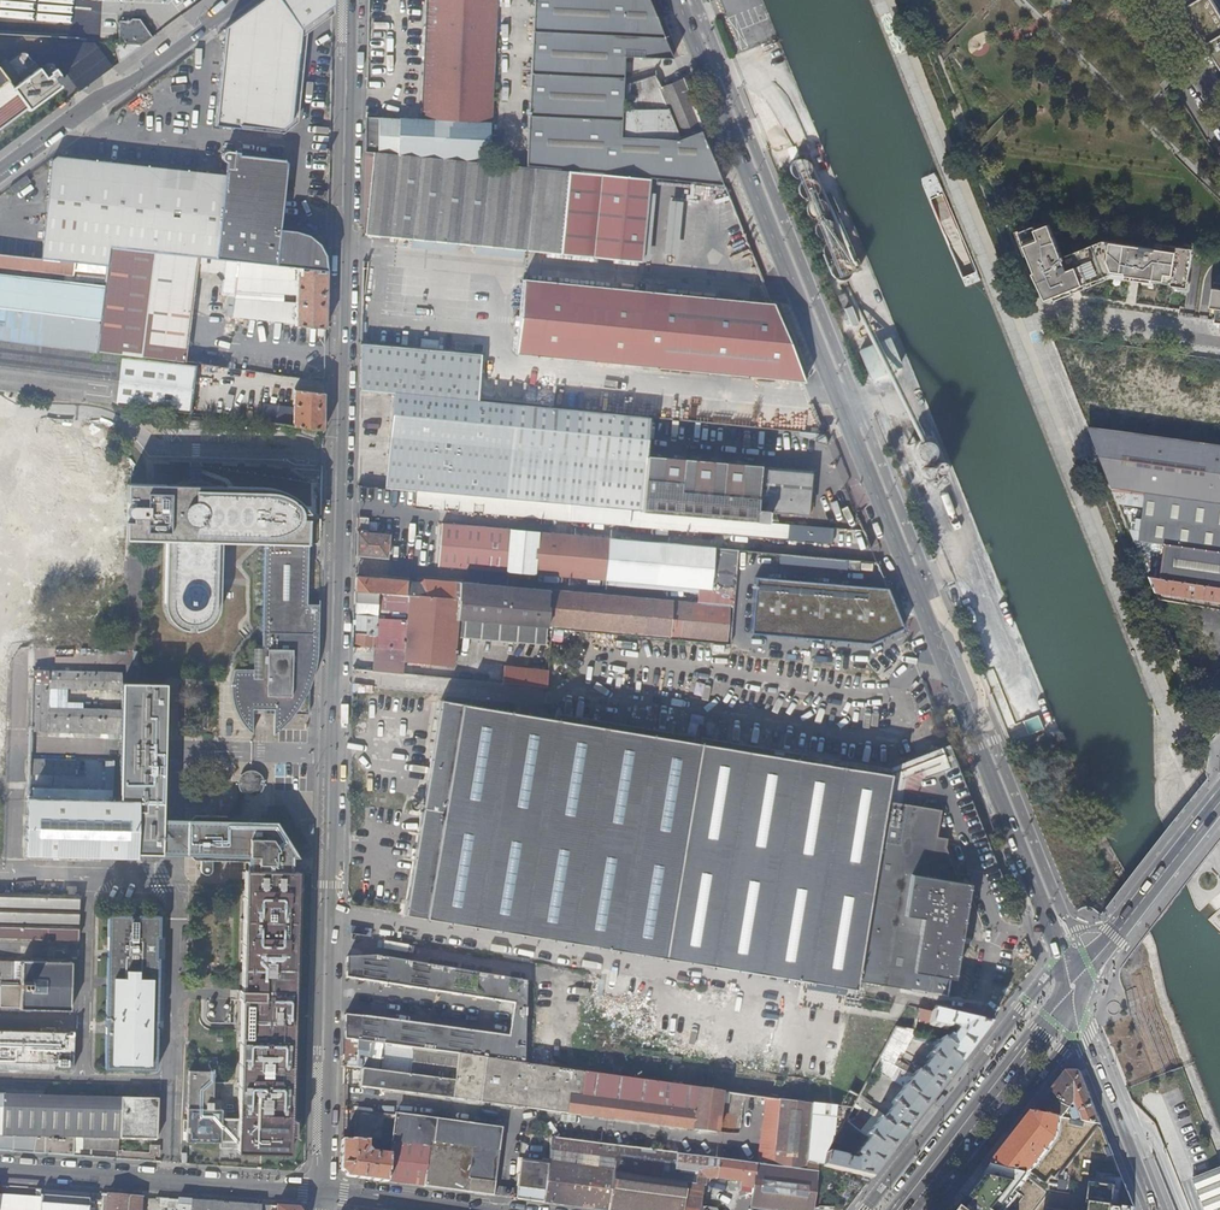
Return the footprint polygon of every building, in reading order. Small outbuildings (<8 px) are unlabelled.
[(261,131),(284,133),(286,132),(291,128),(302,30),(334,6),(334,0),(264,0),(250,11),(227,28),(216,126),(261,131)] [(365,151),(373,151),(377,152),(489,162),(496,0),(426,0),(421,121),(366,119),(365,151)] [(526,165),(722,184),(700,130),(676,140),(619,135),(624,56),(672,58),(649,0),(533,0),(526,165)] [(302,30),(291,128),(298,122),(308,33),(334,14),(334,6),(302,30)] [(142,46),(154,36),(140,18),(132,17),(129,22),(119,21),(118,44),(142,46)] [(29,110),(43,107),(74,83),(65,72),(53,81),(30,52),(24,52),(6,65),(0,56),(0,131),(29,110)] [(679,137),(702,128),(681,76),(662,86),(655,74),(625,83),(622,133),(679,137)] [(42,258),(74,262),(109,265),(111,247),(198,257),(225,260),(298,267),(328,271),(326,257),(320,245),(309,236),(295,232),(281,230),(288,164),(283,157),(228,151),(226,152),(224,153),(223,155),(222,157),(223,159),(224,161),(225,162),(227,163),(226,175),(57,157),(53,160),(43,243),(42,258)] [(489,162),(377,152),(373,151),(366,234),(560,252),(568,170),(489,162)] [(790,167),(790,171),(790,174),(792,177),(794,179),(797,180),(800,181),(803,180),(806,179),(807,178),(809,176),(810,174),(811,171),(811,168),(809,164),(807,162),(804,160),(801,160),(798,160),(794,161),(792,164),(790,167)] [(639,260),(648,178),(641,177),(568,170),(560,252),(639,260)] [(27,176),(11,188),(15,194),(31,182),(27,176)] [(799,188),(798,190),(799,194),(800,196),(802,198),(804,199),(806,200),(809,200),(812,200),(815,198),(816,196),(818,193),(818,190),(817,184),(815,182),(812,181),(810,180),(807,180),(804,181),(800,185),(799,188)] [(807,207),(807,211),(807,214),(809,217),(811,219),(814,220),(817,221),(819,220),(822,219),(824,218),(826,216),(827,213),(827,209),(826,207),(825,204),(823,202),(820,201),(817,200),(814,201),(811,202),(809,205),(807,207)] [(815,228),(814,231),(815,234),(816,237),(818,239),(820,241),(823,241),(826,241),(829,241),(831,239),(833,237),(835,234),(835,232),(835,228),(833,225),(831,222),(829,221),(826,220),(822,221),(820,222),(818,223),(816,225),(815,228)] [(1047,299),(1056,300),(1065,297),(1063,293),(1072,290),(1073,294),(1114,277),(1131,279),(1132,276),(1140,277),(1139,280),(1188,287),(1194,248),(1157,243),(1156,248),(1103,241),(1063,257),(1050,224),(1037,230),(1035,227),(1020,233),(1037,273),(1035,274),(1047,299)] [(823,248),(823,251),(823,255),(825,258),(827,260),(830,261),(833,261),(835,261),(837,260),(839,259),(841,257),(843,254),(843,251),(843,248),(842,246),(840,244),(838,242),(833,241),(830,241),(827,243),(824,245),(823,248)] [(109,265),(106,285),(100,354),(122,356),(184,364),(198,257),(111,247),(109,265)] [(74,273),(74,262),(42,258),(36,258),(0,254),(0,265),(74,273)] [(298,267),(225,260),(221,293),(236,296),(233,317),(296,324),(298,267)] [(832,268),(831,271),(832,274),(833,276),(836,280),(839,281),(842,281),(845,281),(847,280),(849,278),(851,276),(852,273),(852,270),(851,267),(850,265),(848,262),(845,261),(842,260),(839,261),(837,262),(835,263),(833,265),(832,268)] [(327,328),(328,271),(298,267),(296,324),(327,328)] [(0,274),(0,342),(100,354),(106,285),(0,274)] [(515,356),(804,382),(773,304),(522,280),(515,356)] [(846,296),(839,299),(844,310),(850,307),(846,296)] [(117,405),(122,356),(100,354),(0,342),(0,391),(117,405)] [(891,342),(876,348),(878,352),(893,346),(891,342)] [(463,352),(361,343),(360,390),(393,393),(386,472),(416,475),(626,495),(642,497),(646,457),(649,416),(479,401),(482,354),(463,352)] [(197,365),(184,364),(122,356),(117,405),(191,413),(197,365)] [(324,429),(325,395),(295,391),(294,417),(284,416),(282,424),(324,429)] [(37,454),(109,456),(109,423),(38,422),(37,454)] [(1091,430),(1116,492),(1219,507),(1219,448),(1091,430)] [(936,453),(913,462),(918,476),(920,475),(940,467),(941,467),(936,453)] [(758,466),(670,459),(646,457),(642,497),(641,511),(666,513),(754,520),(755,509),(807,513),(811,473),(759,468),(760,465),(758,465),(758,466)] [(940,467),(920,475),(925,487),(944,478),(940,467)] [(626,495),(416,475),(415,487),(625,507),(626,495)] [(258,542),(309,543),(310,512),(310,508),(309,502),(307,497),(304,493),(303,492),(296,491),(278,489),(214,487),(211,485),(206,482),(202,480),(197,480),(193,480),(188,481),(184,483),(179,487),(128,485),(127,539),(167,540),(166,607),(167,612),(169,617),(171,621),(173,623),(177,626),(180,628),(184,630),(187,631),(193,631),(198,631),(204,629),(207,628),(210,626),(214,623),(216,620),(219,614),(221,607),(222,542),(258,542)] [(641,511),(416,491),(414,506),(422,506),(422,507),(440,509),(440,508),(623,524),(830,541),(831,527),(754,520),(666,513),(641,511)] [(1116,492),(1122,507),(1147,510),(1143,544),(1167,547),(1208,553),(1219,554),(1219,507),(1116,492)] [(368,516),(357,516),(355,555),(387,558),(389,533),(367,531),(368,516)] [(355,576),(353,645),(374,646),(374,634),(405,636),(405,638),(406,638),(403,660),(452,665),(454,651),(456,652),(456,649),(454,649),(455,633),(544,640),(545,624),(547,624),(547,623),(726,640),(728,624),(730,606),(732,607),(737,550),(713,548),(713,547),(442,523),(438,565),(543,574),(697,587),(696,603),(423,578),(420,581),(355,576)] [(320,632),(321,602),(309,602),(309,543),(258,542),(255,645),(255,647),(248,647),(249,636),(246,644),(237,670),(235,686),(235,692),(235,696),(236,702),(240,709),(244,717),(248,723),(255,732),(255,711),(309,712),(309,684),(306,684),(308,632),(320,632)] [(1208,553),(1167,547),(1162,582),(1219,590),(1219,554),(1208,553)] [(886,561),(737,550),(731,644),(866,657),(892,643),(915,631),(886,561)] [(1151,580),(1158,596),(1219,605),(1219,590),(1162,582),(1151,580)] [(374,646),(373,669),(402,672),(403,660),(406,638),(405,638),(405,636),(374,634),(374,646)] [(373,667),(372,656),(356,656),(356,667),(373,667)] [(7,733),(9,658),(0,658),(0,732),(7,733)] [(502,664),(501,682),(544,686),(546,669),(502,664)] [(36,673),(33,732),(37,733),(48,733),(51,693),(50,693),(51,674),(36,673)] [(51,710),(51,724),(122,728),(122,736),(121,777),(120,800),(73,799),(29,797),(27,854),(134,857),(134,853),(163,853),(164,819),(165,781),(166,764),(162,764),(164,728),(166,728),(167,715),(168,688),(124,687),(124,677),(59,674),(58,691),(123,694),(123,713),(51,710)] [(439,697),(420,815),(426,816),(445,698),(439,697)] [(954,977),(967,881),(962,877),(948,838),(941,835),(944,808),(918,804),(894,799),(895,785),(895,773),(896,767),(884,765),(883,772),(813,761),(814,754),(787,749),(786,756),(714,744),(715,737),(703,735),(702,742),(694,740),(695,734),(686,732),(684,739),(616,727),(617,721),(590,716),(589,723),(554,717),(445,698),(426,816),(420,815),(418,829),(425,830),(414,901),(407,900),(404,913),(858,988),(860,980),(952,995),(954,977)] [(555,710),(554,717),(589,723),(590,716),(555,710)] [(686,732),(617,721),(616,727),(684,739),(686,732)] [(122,728),(51,724),(50,733),(122,736),(122,728)] [(1044,731),(1033,736),(1036,744),(1048,740),(1044,731)] [(787,749),(715,737),(714,744),(786,756),(787,749)] [(895,773),(944,756),(942,750),(896,767),(895,773)] [(883,772),(884,765),(814,754),(813,761),(883,772)] [(265,785),(240,785),(241,789),(242,791),(247,795),(256,795),(256,798),(260,796),(264,791),(265,785)] [(29,797),(73,799),(73,789),(29,788),(29,797)] [(190,820),(164,819),(163,853),(189,853),(187,850),(187,822),(190,820)] [(291,826),(187,822),(187,850),(189,853),(194,859),(203,859),(202,868),(204,871),(206,872),(208,873),(210,872),(212,871),(213,868),(222,863),(263,865),(315,866),(291,826)] [(418,829),(407,900),(414,901),(425,830),(418,829)] [(311,1041),(315,866),(263,865),(254,1158),(306,1160),(311,1041)] [(79,940),(80,894),(0,891),(0,937),(79,940)] [(109,913),(106,1068),(155,1069),(161,915),(109,913)] [(344,1016),(344,1039),(457,1056),(458,1054),(524,1064),(526,981),(376,956),(350,958),(349,979),(514,1004),(509,1036),(344,1016)] [(1,984),(0,1005),(21,1006),(21,1008),(72,1010),(73,961),(23,960),(22,984),(1,984)] [(804,991),(804,1007),(847,1008),(847,992),(804,991)] [(949,1056),(959,1064),(990,1025),(919,1010),(916,1023),(948,1030),(949,1028),(954,1029),(955,1031),(951,1032),(943,1041),(950,1047),(948,1050),(951,1053),(949,1056)] [(911,1098),(925,1109),(959,1064),(949,1056),(951,1053),(948,1050),(950,1047),(943,1041),(941,1039),(938,1043),(913,1037),(914,1033),(913,1033),(897,1029),(880,1061),(893,1066),(895,1062),(898,1064),(911,1041),(933,1045),(935,1047),(928,1055),(931,1057),(918,1074),(916,1072),(903,1088),(913,1096),(911,1098)] [(0,1030),(0,1068),(74,1070),(75,1032),(0,1030)] [(344,1066),(362,1068),(454,1080),(457,1056),(344,1040),(344,1066)] [(711,1133),(716,1091),(524,1064),(458,1054),(457,1056),(454,1080),(362,1068),(359,1087),(480,1102),(575,1115),(711,1133)] [(893,1066),(880,1061),(875,1069),(903,1088),(916,1072),(893,1066)] [(1083,1122),(1103,1125),(1081,1071),(1070,1073),(1060,1085),(1037,1114),(1063,1119),(1072,1120),(1076,1115),(1072,1111),(1075,1107),(1079,1117),(1081,1117),(1083,1122)] [(223,1073),(194,1072),(192,1140),(241,1143),(241,1122),(229,1120),(228,1113),(222,1112),(223,1073)] [(879,1140),(893,1151),(925,1109),(911,1098),(913,1096),(903,1088),(891,1104),(893,1106),(881,1122),(878,1121),(866,1136),(876,1144),(879,1140)] [(46,1154),(73,1156),(74,1137),(156,1139),(157,1099),(0,1095),(0,1135),(46,1136),(46,1154)] [(762,1098),(755,1164),(775,1166),(781,1101),(762,1098)] [(805,1171),(806,1164),(811,1104),(781,1101),(775,1166),(805,1171)] [(806,1164),(818,1166),(822,1166),(826,1153),(825,1153),(834,1141),(848,1122),(853,1109),(811,1104),(806,1164)] [(389,1142),(393,1114),(356,1109),(354,1141),(367,1141),(389,1142)] [(387,1183),(493,1197),(501,1128),(393,1114),(389,1142),(392,1142),(391,1147),(390,1155),(387,1183)] [(1037,1114),(997,1166),(1034,1175),(1060,1138),(1063,1119),(1037,1114)] [(963,1209),(1131,1209),(1103,1125),(1083,1122),(1072,1120),(1063,1119),(1060,1138),(1034,1175),(997,1166),(963,1209)] [(826,1153),(822,1166),(843,1171),(870,1178),(870,1179),(871,1179),(893,1151),(879,1140),(876,1144),(866,1136),(848,1122),(834,1141),(855,1155),(855,1157),(857,1158),(855,1160),(851,1161),(844,1159),(844,1158),(826,1153)] [(543,1203),(593,1209),(705,1209),(703,1209),(700,1208),(702,1187),(703,1187),(704,1179),(715,1179),(739,1182),(739,1187),(752,1188),(751,1198),(813,1205),(818,1166),(806,1164),(805,1171),(775,1166),(755,1164),(551,1137),(548,1165),(543,1203)] [(347,1177),(387,1183),(390,1155),(382,1154),(383,1151),(378,1150),(378,1153),(367,1152),(367,1146),(367,1141),(354,1141),(341,1140),(340,1170),(347,1177)] [(511,1199),(543,1203),(548,1165),(530,1163),(521,1162),(517,1195),(512,1195),(511,1199)] [(1198,1178),(1203,1190),(1198,1193),(1204,1209),(1219,1209),(1219,1169),(1198,1178)] [(1203,1190),(1198,1178),(1193,1180),(1198,1193),(1203,1190)] [(44,1191),(42,1209),(59,1209),(69,1209),(141,1209),(142,1198),(44,1191)] [(179,1201),(178,1209),(257,1209),(258,1207),(179,1201)]
